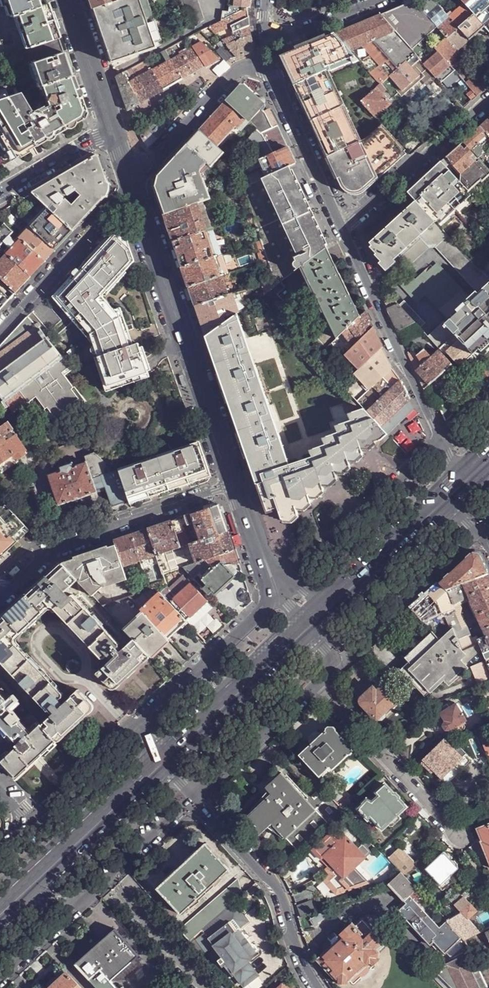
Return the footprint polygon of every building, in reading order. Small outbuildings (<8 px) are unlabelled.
[(10,15),(5,0),(0,0),(0,2),(2,2),(7,16),(10,15)] [(10,16),(47,4),(47,3),(38,6),(36,0),(5,0),(10,15),(10,16)] [(94,10),(123,0),(91,0),(94,10)] [(113,63),(157,49),(156,44),(161,42),(154,20),(149,22),(148,18),(153,16),(148,0),(123,0),(94,10),(113,63)] [(191,23),(204,19),(198,0),(183,0),(191,23)] [(222,21),(228,18),(248,8),(251,7),(251,0),(230,0),(229,11),(224,10),(222,21)] [(381,14),(413,50),(439,27),(414,0),(381,14)] [(439,27),(448,37),(459,27),(450,17),(436,0),(414,0),(439,27)] [(450,17),(462,6),(457,0),(450,6),(450,7),(444,0),(436,0),(450,17)] [(474,14),(476,17),(488,6),(488,0),(461,0),(464,4),(474,14)] [(23,34),(54,24),(49,11),(47,4),(10,16),(10,17),(14,16),(16,15),(20,27),(18,28),(19,34),(22,33),(23,34)] [(450,17),(459,27),(474,14),(464,4),(462,6),(450,17)] [(231,26),(249,17),(248,8),(228,18),(231,26)] [(336,33),(360,60),(381,83),(415,53),(413,50),(381,14),(361,22),(336,33)] [(474,14),(459,27),(470,39),(484,26),(476,17),(474,14)] [(234,33),(250,26),(249,17),(231,26),(230,26),(234,33)] [(222,21),(200,32),(211,41),(217,35),(215,33),(230,26),(231,26),(228,18),(222,21)] [(27,48),(59,37),(56,30),(54,24),(23,34),(27,48)] [(238,41),(251,34),(250,26),(234,33),(235,36),(238,41)] [(459,27),(448,37),(458,49),(470,39),(459,27)] [(301,47),(291,52),(303,80),(297,83),(346,188),(347,191),(350,193),(354,194),(358,192),(364,187),(393,161),(406,150),(398,140),(384,126),(372,138),(370,135),(366,139),(361,141),(327,69),(352,58),(354,63),(360,60),(336,33),(301,47)] [(254,51),(251,34),(238,41),(235,36),(222,39),(228,44),(238,56),(238,58),(254,51)] [(61,43),(59,37),(27,48),(25,49),(15,52),(5,55),(10,70),(32,63),(45,59),(44,57),(50,54),(51,57),(54,56),(64,52),(61,43)] [(448,37),(436,48),(446,60),(458,49),(448,37)] [(181,48),(191,41),(189,38),(178,43),(181,48)] [(228,44),(222,39),(216,46),(230,58),(234,58),(238,56),(228,44)] [(206,66),(219,59),(202,42),(195,47),(206,66)] [(183,79),(206,66),(195,47),(172,60),(183,79)] [(436,48),(422,60),(428,67),(436,76),(450,64),(446,60),(436,48)] [(458,49),(446,60),(450,64),(452,66),(464,56),(458,49)] [(165,90),(183,79),(172,60),(166,50),(162,52),(167,62),(156,68),(153,70),(165,90)] [(68,63),(64,52),(54,56),(55,59),(51,61),(50,57),(45,59),(32,63),(36,76),(34,77),(35,80),(37,79),(38,83),(36,84),(37,86),(38,86),(41,86),(71,75),(68,63)] [(291,52),(284,55),(297,83),(303,80),(291,52)] [(387,89),(388,90),(396,83),(403,91),(420,75),(419,75),(422,72),(428,67),(422,60),(415,53),(381,83),(387,89)] [(147,60),(153,70),(156,68),(151,58),(147,60)] [(372,138),(384,126),(376,117),(362,101),(381,83),(360,60),(354,63),(352,58),(327,69),(361,141),(366,139),(370,135),(372,138)] [(149,99),(165,90),(153,70),(147,60),(132,68),(138,78),(149,99)] [(436,76),(440,81),(454,69),(452,66),(450,64),(436,76)] [(480,74),(488,84),(488,67),(480,74)] [(129,110),(142,103),(130,83),(133,81),(128,71),(117,77),(127,105),(129,110)] [(467,83),(473,90),(478,95),(483,91),(488,86),(488,84),(480,74),(479,72),(467,83)] [(77,91),(71,75),(41,86),(38,86),(39,89),(41,88),(46,101),(45,101),(47,105),(47,106),(49,105),(63,129),(80,119),(84,110),(77,91)] [(142,103),(149,99),(138,78),(133,81),(130,83),(142,103)] [(261,101),(247,117),(250,121),(263,132),(273,127),(266,113),(261,109),(265,105),(265,102),(257,95),(258,95),(244,82),(242,84),(261,101)] [(362,101),(376,117),(392,104),(382,93),(387,89),(381,83),(362,101)] [(14,84),(0,88),(0,99),(6,97),(18,93),(14,84)] [(242,84),(227,100),(247,117),(261,101),(242,84)] [(467,95),(472,101),(478,95),(473,90),(467,95)] [(19,93),(18,93),(6,97),(22,124),(28,121),(30,124),(25,128),(34,145),(63,129),(49,105),(47,106),(47,105),(45,106),(41,99),(36,101),(34,103),(33,102),(26,106),(19,93)] [(0,99),(0,144),(4,151),(6,149),(11,159),(34,145),(25,128),(22,124),(6,97),(0,99)] [(227,100),(200,129),(218,145),(236,125),(238,127),(247,117),(227,100)] [(487,121),(481,126),(486,132),(488,135),(488,119),(487,121)] [(273,127),(263,132),(276,152),(288,146),(279,124),(273,127)] [(425,143),(431,138),(419,125),(413,130),(425,143)] [(486,132),(481,126),(464,141),(472,149),(480,141),(478,140),(486,132)] [(218,145),(200,129),(188,143),(209,163),(212,165),(225,152),(218,145)] [(442,161),(443,162),(469,190),(481,179),(483,181),(488,175),(488,168),(472,149),(464,141),(454,150),(442,161)] [(209,163),(188,143),(159,174),(155,187),(157,192),(164,214),(204,201),(208,199),(212,198),(203,171),(203,168),(209,163)] [(0,159),(3,163),(11,159),(6,149),(4,151),(0,144),(0,158),(0,159)] [(288,146),(276,152),(261,159),(265,167),(242,179),(244,187),(259,180),(262,178),(290,165),(296,162),(288,146)] [(74,231),(108,195),(110,185),(100,155),(97,155),(33,192),(42,200),(49,207),(74,231)] [(8,172),(3,163),(0,159),(0,176),(8,172)] [(409,191),(409,192),(417,200),(434,219),(436,222),(437,222),(470,192),(469,190),(443,162),(421,182),(410,192),(409,191)] [(328,247),(290,165),(262,178),(299,258),(297,260),(295,261),(295,263),(295,264),(296,265),(297,267),(299,267),(300,267),(303,265),(328,247)] [(299,258),(262,178),(259,180),(297,260),(299,258)] [(259,180),(244,187),(253,214),(262,240),(264,249),(268,259),(274,278),(276,285),(281,282),(300,267),(299,267),(297,267),(296,265),(295,264),(295,263),(295,261),(297,260),(259,180)] [(437,222),(443,230),(477,199),(470,192),(437,222)] [(213,228),(217,226),(208,199),(204,201),(213,228)] [(434,219),(417,200),(371,242),(376,249),(374,250),(377,254),(376,255),(381,261),(387,267),(394,261),(395,260),(393,258),(401,250),(406,246),(422,231),(426,227),(434,219)] [(204,201),(164,214),(170,231),(174,241),(206,230),(213,228),(204,201)] [(32,226),(57,250),(74,231),(49,207),(32,226)] [(247,216),(250,223),(255,221),(253,214),(247,216)] [(427,230),(436,222),(434,219),(426,227),(422,231),(406,246),(401,250),(393,258),(395,260),(397,258),(404,252),(407,248),(424,233),(427,230)] [(488,283),(488,279),(479,268),(472,260),(443,230),(437,222),(436,222),(427,230),(424,233),(407,248),(404,252),(397,258),(399,260),(396,262),(403,269),(405,267),(429,245),(437,244),(480,291),(488,283)] [(0,246),(5,241),(9,237),(14,232),(5,223),(0,229),(0,246)] [(21,238),(22,238),(46,262),(54,253),(57,250),(32,226),(21,238)] [(221,254),(213,228),(206,230),(215,257),(221,254)] [(183,268),(215,257),(206,230),(174,241),(180,258),(183,268)] [(118,241),(120,239),(122,237),(122,236),(121,234),(119,232),(117,232),(113,236),(118,241)] [(5,251),(8,253),(19,241),(22,238),(21,238),(19,237),(17,234),(11,240),(9,237),(5,241),(10,246),(5,251)] [(124,269),(135,258),(132,250),(120,239),(118,241),(113,236),(111,238),(58,297),(90,335),(92,340),(94,344),(97,353),(98,356),(109,388),(126,382),(128,385),(143,380),(142,376),(149,374),(139,344),(133,346),(130,347),(119,312),(117,313),(113,309),(102,297),(100,293),(124,269)] [(90,340),(92,340),(90,335),(58,297),(111,238),(110,237),(107,237),(105,239),(85,260),(52,296),(90,340)] [(8,253),(32,276),(46,262),(22,238),(19,241),(8,253)] [(333,257),(328,247),(303,265),(307,273),(325,311),(324,311),(331,326),(332,328),(337,338),(344,332),(358,318),(348,296),(351,295),(340,273),(338,274),(330,258),(333,257)] [(264,260),(268,259),(264,249),(259,251),(262,261),(264,260)] [(17,293),(32,276),(8,253),(0,262),(0,277),(17,293)] [(222,275),(229,273),(223,254),(221,254),(215,257),(221,276),(222,275)] [(221,276),(215,257),(183,268),(187,280),(189,287),(221,276)] [(340,273),(333,257),(330,258),(338,274),(340,273)] [(399,260),(397,258),(395,260),(394,261),(387,267),(381,261),(379,263),(387,271),(396,262),(399,260)] [(270,280),(274,278),(268,259),(264,260),(270,280)] [(401,285),(414,299),(416,301),(426,291),(449,316),(459,307),(456,304),(466,296),(436,263),(417,281),(412,275),(410,277),(401,285)] [(307,273),(303,265),(300,267),(324,317),(323,317),(328,328),(329,330),(332,328),(331,326),(324,311),(325,311),(307,273)] [(412,275),(405,267),(403,269),(410,277),(412,275)] [(126,271),(124,269),(100,293),(102,297),(126,271)] [(222,275),(221,276),(189,287),(193,298),(196,305),(228,294),(222,275)] [(265,293),(276,285),(274,278),(270,280),(261,283),(265,293)] [(337,338),(332,328),(329,330),(328,328),(318,337),(277,294),(285,286),(281,282),(276,285),(265,293),(260,297),(316,357),(321,353),(330,345),(337,338)] [(445,324),(455,334),(473,354),(488,339),(488,283),(480,291),(470,301),(470,302),(464,306),(451,319),(445,324)] [(240,290),(232,293),(239,312),(245,307),(240,290)] [(228,294),(196,305),(202,323),(206,336),(207,335),(215,330),(237,313),(239,312),(232,293),(228,294)] [(358,318),(361,316),(351,295),(348,296),(358,318)] [(470,302),(470,301),(466,296),(456,304),(459,307),(462,305),(468,299),(470,302)] [(44,300),(33,312),(48,330),(61,319),(44,300)] [(402,307),(414,321),(419,326),(425,321),(411,305),(409,303),(407,301),(402,307)] [(388,307),(398,330),(414,321),(402,307),(398,303),(388,307)] [(449,316),(451,319),(464,306),(462,305),(459,307),(449,316)] [(120,306),(113,309),(117,313),(119,312),(130,347),(133,346),(120,306)] [(238,314),(246,338),(230,344),(231,347),(222,351),(215,330),(207,335),(211,349),(213,348),(214,349),(212,350),(216,362),(218,361),(218,362),(216,363),(219,372),(238,366),(239,370),(255,365),(284,448),(287,457),(289,463),(313,454),(310,448),(325,443),(322,436),(337,431),(335,424),(350,419),(348,413),(364,407),(357,400),(354,397),(351,397),(265,307),(238,314)] [(374,327),(366,311),(361,316),(358,318),(344,332),(348,338),(354,346),(374,327)] [(238,314),(237,313),(215,330),(222,351),(231,347),(230,344),(246,338),(238,314)] [(15,413),(15,412),(27,403),(26,402),(17,390),(62,356),(28,316),(0,347),(0,393),(1,393),(0,394),(0,395),(1,396),(2,396),(3,398),(2,399),(4,401),(6,400),(14,411),(13,411),(15,413)] [(414,321),(398,330),(403,343),(424,331),(419,326),(414,321)] [(445,324),(430,338),(440,348),(455,334),(445,324)] [(379,338),(374,327),(354,346),(346,354),(358,368),(381,347),(383,346),(379,338)] [(344,332),(337,338),(330,345),(335,349),(348,338),(344,332)] [(455,334),(440,348),(443,351),(446,348),(461,365),(473,354),(455,334)] [(392,368),(381,347),(358,368),(357,369),(373,386),(392,368)] [(414,357),(411,360),(424,389),(429,384),(451,364),(438,349),(431,355),(424,348),(417,355),(414,357)] [(321,353),(316,357),(321,362),(325,358),(321,353)] [(70,367),(62,356),(17,390),(26,402),(35,395),(37,397),(45,408),(47,407),(48,409),(53,414),(70,408),(69,407),(68,406),(79,397),(71,388),(73,387),(65,376),(62,372),(70,367)] [(107,392),(128,385),(126,382),(109,388),(98,356),(94,357),(107,392)] [(482,363),(476,368),(486,379),(488,376),(488,371),(482,363)] [(236,422),(250,460),(284,448),(255,365),(239,370),(238,366),(219,372),(236,422)] [(337,370),(333,366),(328,370),(332,374),(337,370)] [(72,370),(70,367),(62,372),(65,376),(72,370)] [(401,380),(392,368),(373,386),(369,389),(367,391),(357,400),(364,407),(367,411),(401,380)] [(373,386),(357,369),(354,372),(361,379),(369,389),(373,386)] [(361,379),(354,372),(345,380),(341,384),(348,391),(358,381),(361,379)] [(410,399),(401,380),(367,411),(381,426),(410,399)] [(348,391),(354,397),(357,400),(367,391),(358,381),(348,391)] [(424,389),(429,401),(437,393),(429,384),(424,389)] [(74,389),(73,387),(71,388),(79,397),(68,406),(69,407),(85,401),(75,388),(74,389)] [(26,402),(27,403),(28,404),(37,397),(35,395),(26,402)] [(414,408),(410,399),(381,426),(388,433),(414,408)] [(446,421),(454,413),(447,400),(440,407),(446,421)] [(381,426),(367,411),(364,407),(348,413),(350,419),(335,424),(337,431),(346,457),(361,452),(363,452),(362,448),(361,445),(375,441),(381,439),(388,433),(381,426)] [(9,422),(0,429),(0,466),(15,456),(17,460),(28,452),(18,437),(19,436),(9,422)] [(346,457),(337,431),(322,436),(325,443),(310,448),(313,454),(322,481),(324,480),(336,476),(337,476),(336,472),(334,469),(348,465),(349,464),(347,461),(346,457)] [(130,500),(208,474),(199,446),(182,452),(180,450),(178,450),(176,451),(176,454),(143,465),(142,465),(140,463),(138,463),(136,465),(136,468),(120,473),(129,498),(130,500)] [(269,510),(279,507),(264,465),(287,457),(284,448),(250,460),(253,469),(255,468),(255,469),(253,470),(258,483),(260,483),(258,484),(262,497),(264,496),(265,497),(263,498),(267,510),(269,510)] [(48,475),(58,505),(96,492),(96,490),(104,487),(111,505),(129,498),(120,473),(118,467),(115,461),(102,450),(84,456),(86,462),(74,466),(73,463),(60,467),(61,470),(48,475)] [(361,452),(346,457),(347,461),(357,461),(363,455),(361,452)] [(323,485),(322,481),(313,454),(289,463),(287,457),(264,465),(279,507),(283,518),(298,513),(299,513),(297,508),(296,506),(311,501),(310,496),(309,494),(324,488),(323,485)] [(336,476),(322,481),(323,485),(331,485),(336,480),(336,476)] [(324,491),(324,488),(309,494),(310,496),(318,497),(324,491)] [(30,530),(2,500),(0,501),(0,524),(17,543),(30,530)] [(219,505),(171,521),(181,547),(190,544),(190,543),(186,531),(189,530),(188,525),(194,522),(201,540),(228,531),(226,526),(224,519),(222,515),(219,505)] [(298,513),(283,518),(284,521),(292,521),(299,515),(298,513)] [(171,521),(147,529),(156,555),(166,552),(164,546),(170,544),(172,550),(181,547),(171,521)] [(17,543),(0,524),(0,558),(17,543)] [(147,529),(131,535),(140,561),(156,555),(147,529)] [(231,541),(228,531),(201,540),(190,543),(190,544),(196,563),(234,550),(231,541)] [(113,541),(115,545),(122,566),(140,561),(131,535),(113,541)] [(156,555),(163,574),(170,572),(184,567),(196,563),(190,544),(181,547),(172,550),(166,552),(156,555)] [(122,566),(115,545),(87,555),(88,560),(98,556),(100,559),(111,556),(120,583),(127,581),(122,566)] [(196,563),(184,567),(194,578),(201,571),(202,572),(208,566),(212,570),(202,579),(207,584),(203,588),(212,598),(225,585),(230,581),(235,577),(234,575),(237,573),(237,570),(233,567),(232,566),(231,567),(228,569),(225,566),(239,564),(238,560),(234,550),(196,563)] [(442,584),(447,591),(488,573),(480,554),(475,553),(442,584)] [(88,560),(87,555),(61,564),(77,581),(92,597),(103,587),(104,589),(120,583),(111,556),(100,559),(98,556),(88,560)] [(61,564),(0,620),(0,662),(1,662),(19,681),(17,683),(28,694),(30,692),(47,711),(47,712),(51,717),(49,718),(49,717),(42,724),(57,741),(72,728),(92,709),(93,707),(92,704),(87,699),(88,699),(79,689),(71,697),(71,698),(64,704),(60,700),(64,697),(64,694),(53,682),(55,682),(32,657),(30,658),(16,642),(16,637),(19,634),(20,635),(45,612),(44,610),(48,607),(53,607),(68,623),(67,624),(90,649),(91,648),(96,654),(106,645),(112,652),(108,655),(112,659),(104,667),(104,666),(96,673),(104,683),(105,682),(110,686),(110,687),(113,688),(116,687),(149,656),(132,639),(125,645),(126,647),(124,648),(119,644),(101,625),(104,623),(93,612),(91,614),(73,595),(74,594),(68,589),(77,581),(61,564)] [(170,572),(163,574),(165,580),(166,584),(167,585),(174,582),(170,572)] [(447,591),(450,594),(455,606),(470,599),(478,615),(488,610),(488,573),(447,591)] [(174,599),(170,604),(186,621),(190,617),(191,618),(208,602),(191,583),(173,599),(174,599)] [(442,584),(413,610),(424,622),(432,619),(444,614),(454,610),(456,609),(455,606),(450,594),(447,591),(442,584)] [(159,592),(140,610),(143,613),(168,639),(180,627),(181,627),(187,622),(186,621),(170,604),(159,592)] [(143,595),(142,593),(139,594),(132,596),(128,597),(138,607),(145,601),(140,596),(143,595)] [(448,623),(449,627),(453,626),(460,623),(454,610),(444,614),(448,623)] [(478,615),(484,630),(485,630),(488,628),(488,610),(478,615)] [(162,644),(168,639),(143,613),(124,631),(131,638),(145,626),(162,644)] [(432,619),(424,622),(432,630),(434,629),(436,629),(437,630),(439,631),(449,627),(448,623),(436,627),(432,619)] [(460,623),(453,626),(454,630),(461,647),(463,651),(480,644),(479,640),(474,642),(467,627),(463,629),(460,623)] [(132,639),(149,656),(161,645),(162,644),(145,626),(131,638),(132,639)] [(461,647),(454,630),(445,638),(441,633),(438,636),(410,662),(408,664),(401,670),(426,697),(445,678),(447,676),(451,680),(466,666),(483,650),(480,644),(463,651),(461,647)] [(410,662),(438,636),(434,633),(433,633),(430,636),(428,637),(429,638),(428,638),(423,642),(423,643),(422,643),(421,643),(418,647),(417,647),(418,648),(417,649),(417,648),(412,653),(412,654),(411,653),(406,658),(407,658),(406,659),(410,662)] [(488,665),(488,639),(487,636),(479,640),(480,644),(483,650),(488,665)] [(104,659),(108,655),(112,652),(106,645),(96,654),(101,659),(104,659)] [(68,672),(70,670),(70,669),(69,667),(69,664),(72,662),(75,661),(77,663),(80,661),(79,659),(77,661),(74,660),(70,660),(68,663),(67,666),(68,670),(67,671),(68,672)] [(467,667),(466,666),(451,680),(447,676),(445,678),(449,683),(450,683),(451,684),(451,683),(456,679),(455,678),(455,677),(456,678),(461,674),(461,673),(462,673),(467,668),(466,668),(467,667)] [(388,692),(388,691),(384,687),(378,692),(374,688),(362,698),(361,700),(361,703),(377,721),(378,720),(383,720),(386,718),(387,713),(386,712),(396,703),(398,702),(392,696),(391,695),(388,692)] [(31,731),(21,720),(22,719),(11,708),(19,700),(14,695),(7,701),(0,708),(0,726),(17,744),(16,745),(16,746),(32,732),(31,731)] [(387,713),(386,718),(399,706),(396,703),(386,712),(387,713)] [(441,714),(446,722),(444,724),(443,727),(445,730),(448,731),(451,730),(453,733),(460,730),(461,731),(466,727),(464,723),(467,721),(456,704),(450,708),(448,705),(440,709),(442,713),(441,714)] [(17,779),(57,741),(42,724),(40,723),(31,731),(32,732),(16,746),(0,761),(17,779)] [(478,730),(488,756),(488,725),(478,730)] [(330,767),(332,770),(351,752),(351,748),(334,729),(330,729),(322,735),(320,733),(319,733),(310,741),(310,742),(312,745),(300,756),(320,777),(321,775),(330,767)] [(281,732),(276,738),(290,753),(295,748),(291,744),(292,744),(291,743),(291,740),(288,737),(286,737),(281,732)] [(463,759),(452,748),(445,741),(425,760),(426,761),(423,764),(429,770),(433,767),(443,778),(444,777),(455,766),(463,759)] [(458,744),(452,748),(463,759),(468,754),(458,744)] [(68,772),(78,763),(68,753),(62,759),(62,764),(65,767),(64,768),(68,772)] [(455,766),(444,777),(447,781),(459,770),(455,766)] [(324,778),(332,770),(330,767),(321,775),(324,778)] [(306,800),(301,795),(281,773),(265,787),(269,790),(272,794),(247,818),(245,819),(260,834),(267,827),(272,823),(276,827),(306,800)] [(286,838),(300,852),(332,822),(333,821),(341,813),(344,811),(340,806),(321,786),(316,781),(307,790),(301,795),(306,800),(316,810),(286,838)] [(389,823),(398,815),(406,807),(385,784),(376,793),(378,795),(372,801),(371,800),(368,799),(363,803),(363,805),(359,809),(368,819),(371,817),(375,821),(381,827),(383,829),(389,823)] [(272,794),(269,790),(243,813),(247,818),(272,794)] [(348,797),(340,806),(344,811),(348,806),(353,803),(348,797)] [(285,837),(286,838),(316,810),(306,800),(276,827),(285,837)] [(346,818),(341,813),(333,821),(337,826),(346,818)] [(402,819),(398,815),(389,823),(393,827),(402,819)] [(283,839),(285,837),(276,827),(272,823),(267,827),(283,839)] [(480,829),(483,836),(483,837),(485,841),(484,842),(484,843),(488,855),(488,825),(480,829)] [(351,854),(358,848),(343,832),(338,836),(333,831),(313,850),(322,859),(324,856),(331,864),(325,870),(330,875),(338,867),(339,868),(348,859),(348,858),(351,855),(351,854)] [(166,881),(157,888),(162,894),(181,914),(182,914),(186,909),(229,870),(230,869),(206,843),(198,851),(197,852),(198,853),(188,862),(187,861),(186,862),(184,863),(184,862),(178,868),(178,869),(177,871),(176,871),(177,872),(167,882),(166,881)] [(388,858),(402,872),(405,876),(418,864),(401,846),(388,858)] [(330,875),(324,880),(338,894),(370,881),(356,866),(366,857),(358,848),(351,854),(351,855),(348,858),(348,859),(339,868),(338,867),(330,875)] [(197,852),(198,851),(196,850),(185,860),(186,862),(187,861),(188,862),(198,853),(197,852)] [(425,868),(430,873),(435,879),(433,881),(438,887),(441,888),(444,888),(447,886),(454,880),(451,876),(459,868),(458,864),(455,860),(451,859),(453,858),(446,850),(425,868)] [(405,876),(414,884),(425,874),(427,876),(430,873),(425,868),(423,870),(418,864),(405,876)] [(164,880),(166,881),(167,882),(177,872),(176,871),(177,871),(175,869),(164,880)] [(182,914),(181,914),(183,915),(200,901),(199,901),(214,887),(215,887),(230,871),(229,870),(186,909),(182,914)] [(402,872),(388,883),(404,900),(410,894),(415,900),(421,895),(415,889),(416,888),(414,884),(405,876),(402,872)] [(196,916),(180,930),(189,941),(209,924),(244,894),(238,879),(196,916)] [(470,893),(464,886),(448,900),(459,912),(446,920),(463,937),(465,939),(480,932),(468,919),(477,911),(465,898),(470,893)] [(446,920),(422,894),(421,895),(415,900),(410,894),(404,900),(409,906),(402,913),(431,944),(435,941),(446,953),(463,937),(446,920)] [(348,979),(355,972),(356,973),(366,963),(373,964),(378,959),(378,952),(377,952),(385,944),(363,919),(354,927),(352,925),(338,937),(332,943),(333,944),(332,948),(319,960),(337,979),(338,982),(341,984),(344,984),(347,982),(348,982),(348,979)] [(229,937),(232,935),(234,933),(226,924),(225,926),(218,930),(209,937),(207,935),(206,936),(227,963),(224,965),(233,976),(236,974),(240,979),(254,969),(247,961),(241,953),(243,952),(242,951),(241,952),(236,946),(238,945),(237,945),(236,945),(229,937)] [(218,930),(225,926),(223,925),(220,925),(218,927),(216,929),(207,935),(209,937),(218,930)] [(99,987),(119,987),(116,985),(111,980),(126,966),(131,962),(133,960),(136,957),(139,955),(115,928),(114,930),(76,964),(99,987)] [(249,958),(250,958),(239,944),(232,935),(229,937),(236,945),(237,945),(238,945),(236,946),(241,952),(242,951),(243,952),(241,953),(247,961),(250,959),(249,958)] [(471,953),(464,956),(463,952),(449,959),(450,963),(435,970),(453,987),(488,987),(477,966),(471,953)] [(132,964),(131,962),(126,966),(111,980),(116,985),(129,974),(139,966),(137,963),(135,961),(132,964)] [(355,972),(348,979),(352,983),(354,984),(355,983),(361,977),(365,976),(369,973),(370,968),(373,967),(373,965),(373,964),(366,963),(356,973),(355,972)] [(258,975),(254,969),(240,979),(244,985),(258,975)] [(64,976),(60,973),(44,987),(51,987),(64,976)] [(67,973),(64,976),(51,987),(82,987),(67,973)] [(290,986),(292,984),(288,980),(286,980),(283,983),(280,987),(281,987),(282,987),(287,983),(290,986)]
